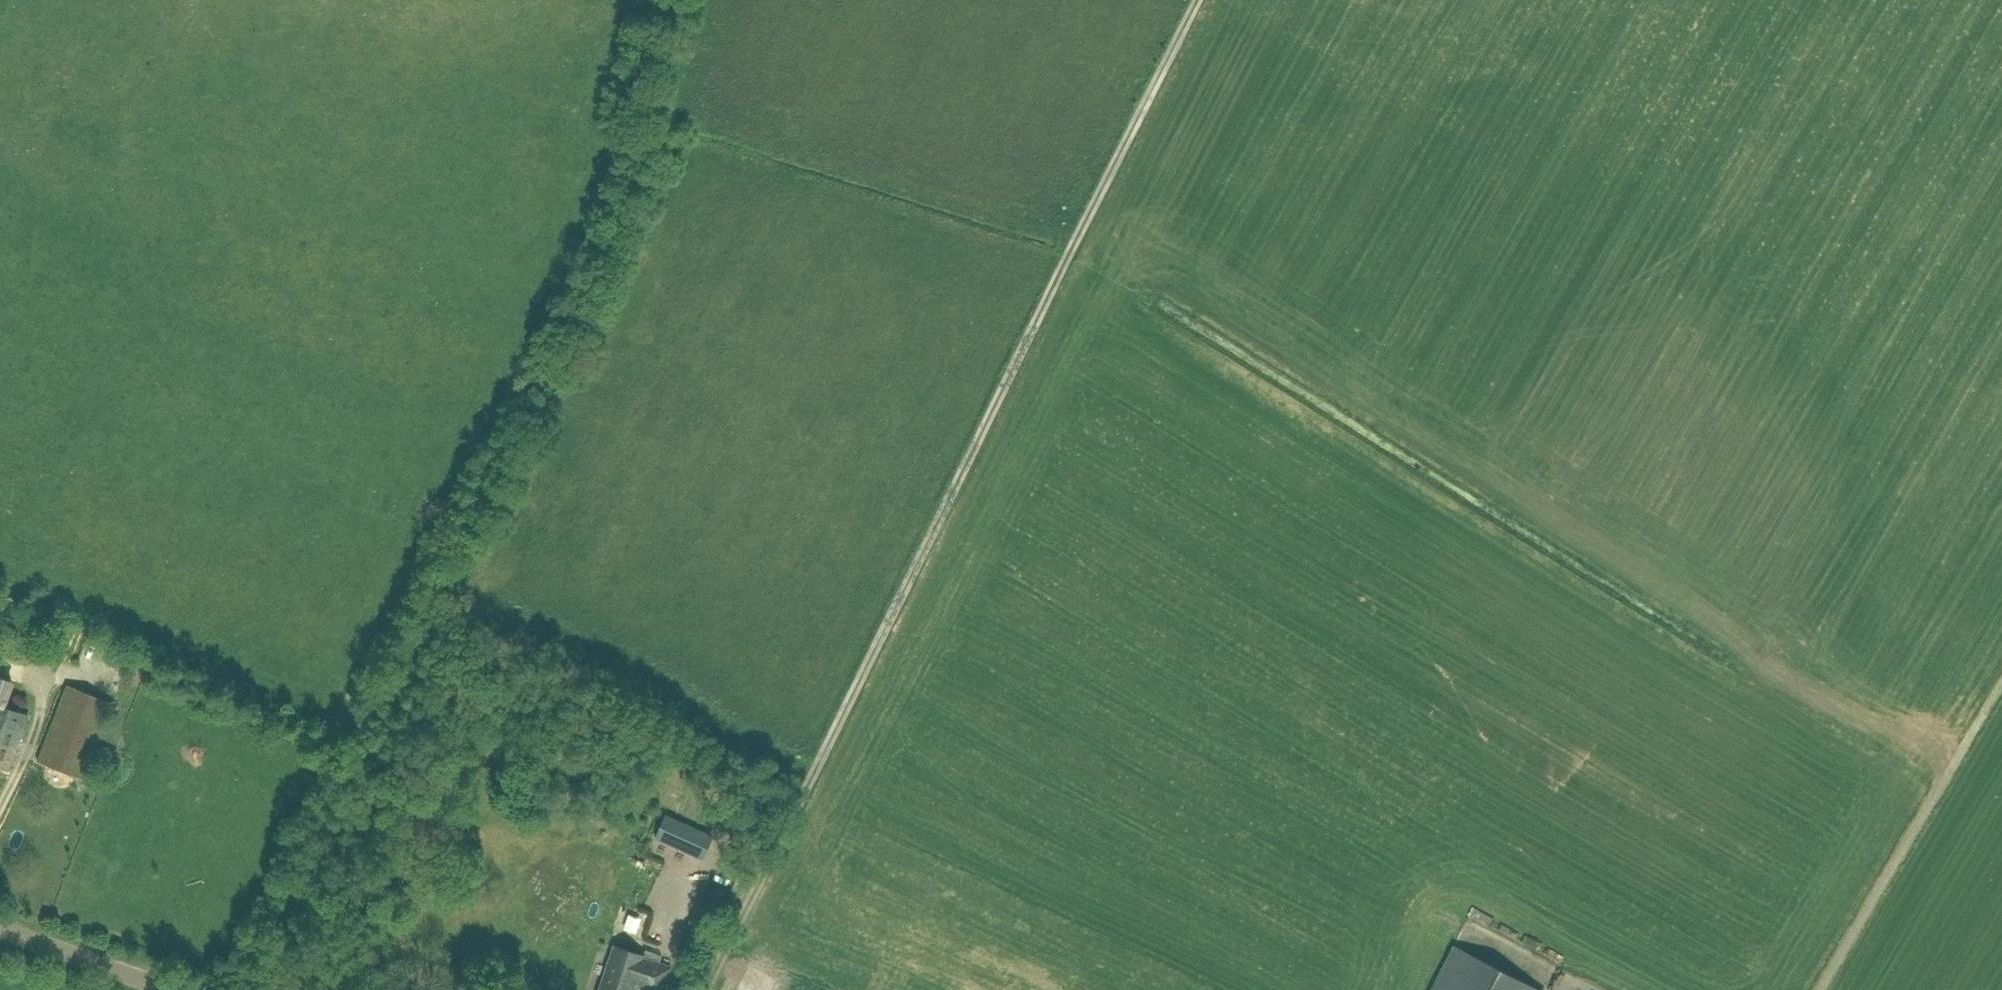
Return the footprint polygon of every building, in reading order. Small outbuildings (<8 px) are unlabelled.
[(105,676),(101,666),(86,672),(90,681),(105,676)] [(14,751),(17,743),(18,744),(29,715),(5,706),(14,682),(0,676),(0,767),(8,769),(15,751),(14,751)] [(38,760),(83,778),(112,703),(67,686),(38,760)] [(714,836),(665,815),(655,839),(704,860),(714,836)] [(661,989),(669,968),(652,962),(652,963),(643,960),(644,957),(615,946),(600,989),(631,989),(636,976),(646,980),(644,984),(661,989)] [(1454,946),(1431,989),(1539,989),(1454,946)] [(781,985),(753,973),(746,989),(779,989),(781,985)]
